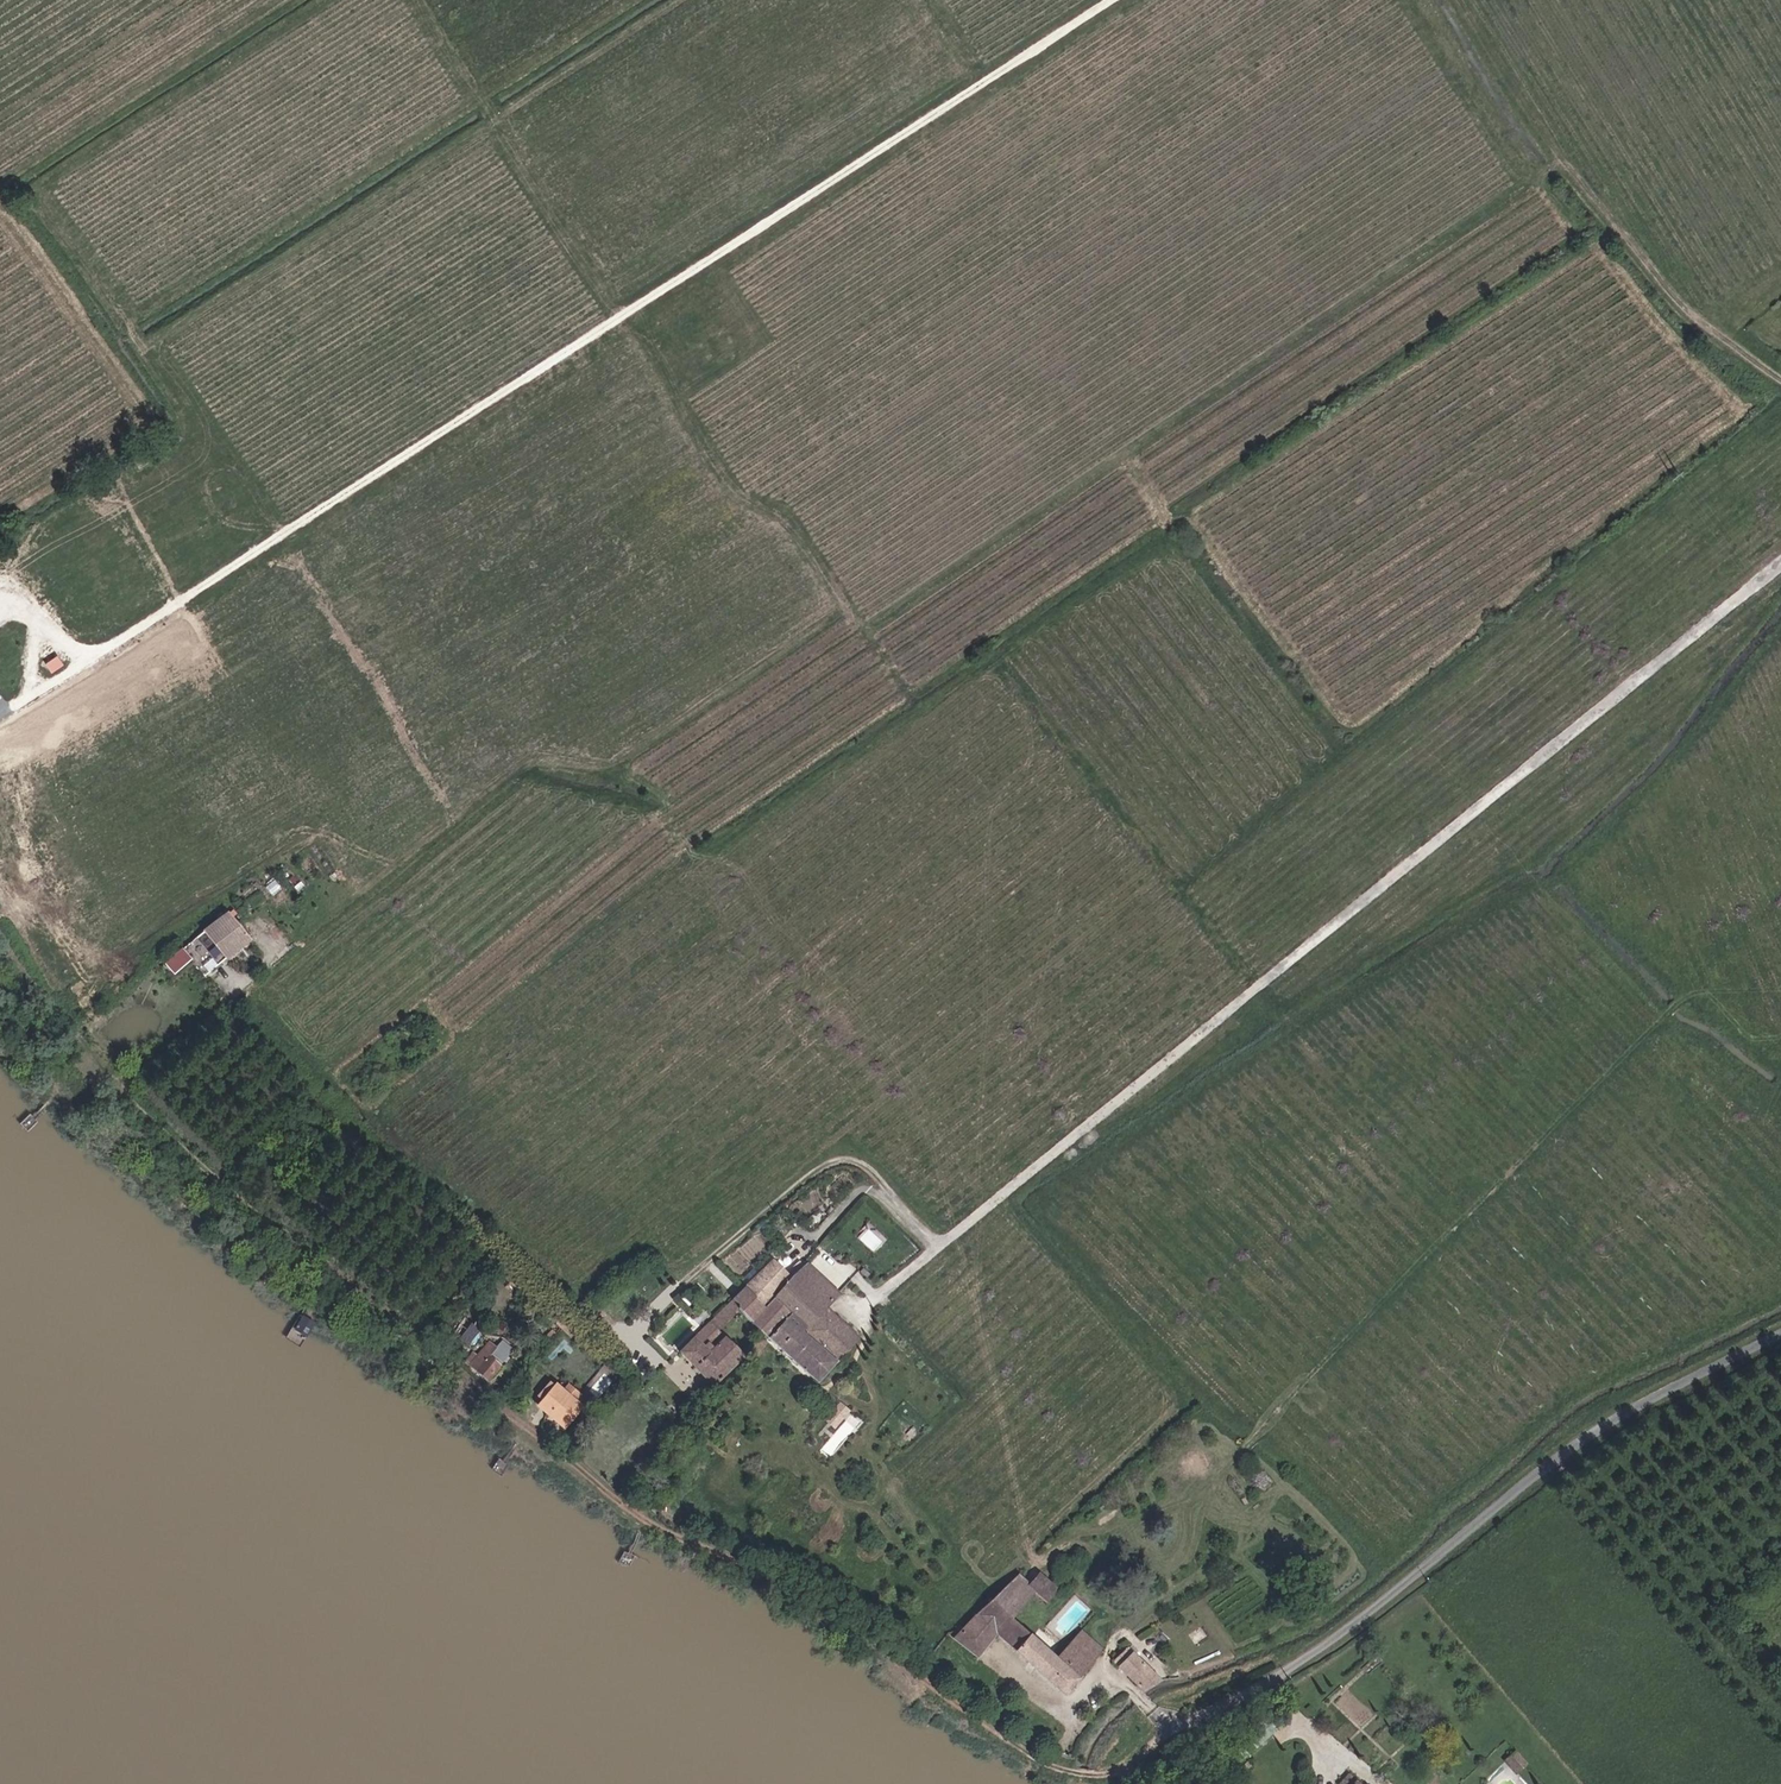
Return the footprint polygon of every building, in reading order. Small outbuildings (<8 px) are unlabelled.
[(269,896),(280,910),(303,892),(283,866),(271,876),(280,888),(269,896)] [(280,910),(269,896),(258,905),(268,919),(280,910)] [(183,952),(207,977),(230,958),(253,942),(236,921),(240,916),(234,910),(183,952)] [(809,1294),(823,1279),(807,1264),(774,1297),(771,1295),(790,1276),(775,1262),(734,1302),(742,1309),(741,1311),(766,1337),(820,1385),(861,1342),(828,1312),(809,1294)] [(842,1297),(823,1279),(809,1294),(828,1312),(842,1297)] [(713,1322),(711,1324),(720,1332),(741,1311),(742,1309),(734,1302),(713,1322)] [(669,1339),(682,1353),(699,1336),(686,1323),(669,1339)] [(474,1346),(480,1330),(463,1324),(458,1340),(474,1346)] [(682,1353),(681,1354),(714,1388),(746,1358),(720,1332),(711,1324),(699,1336),(682,1353)] [(478,1368),(489,1378),(500,1365),(489,1355),(478,1368)] [(539,1403),(563,1425),(587,1400),(562,1378),(539,1403)] [(1040,1578),(1031,1590),(1040,1598),(1049,1605),(1059,1594),(1040,1578)] [(1040,1598),(1031,1590),(1018,1579),(966,1632),(962,1629),(951,1639),(979,1661),(1000,1639),(1066,1697),(1106,1653),(1085,1635),(1061,1663),(1016,1622),(1040,1598)] [(1146,1694),(1164,1685),(1133,1651),(1118,1665),(1146,1694)] [(1516,1748),(1504,1759),(1516,1772),(1528,1762),(1516,1748)]
